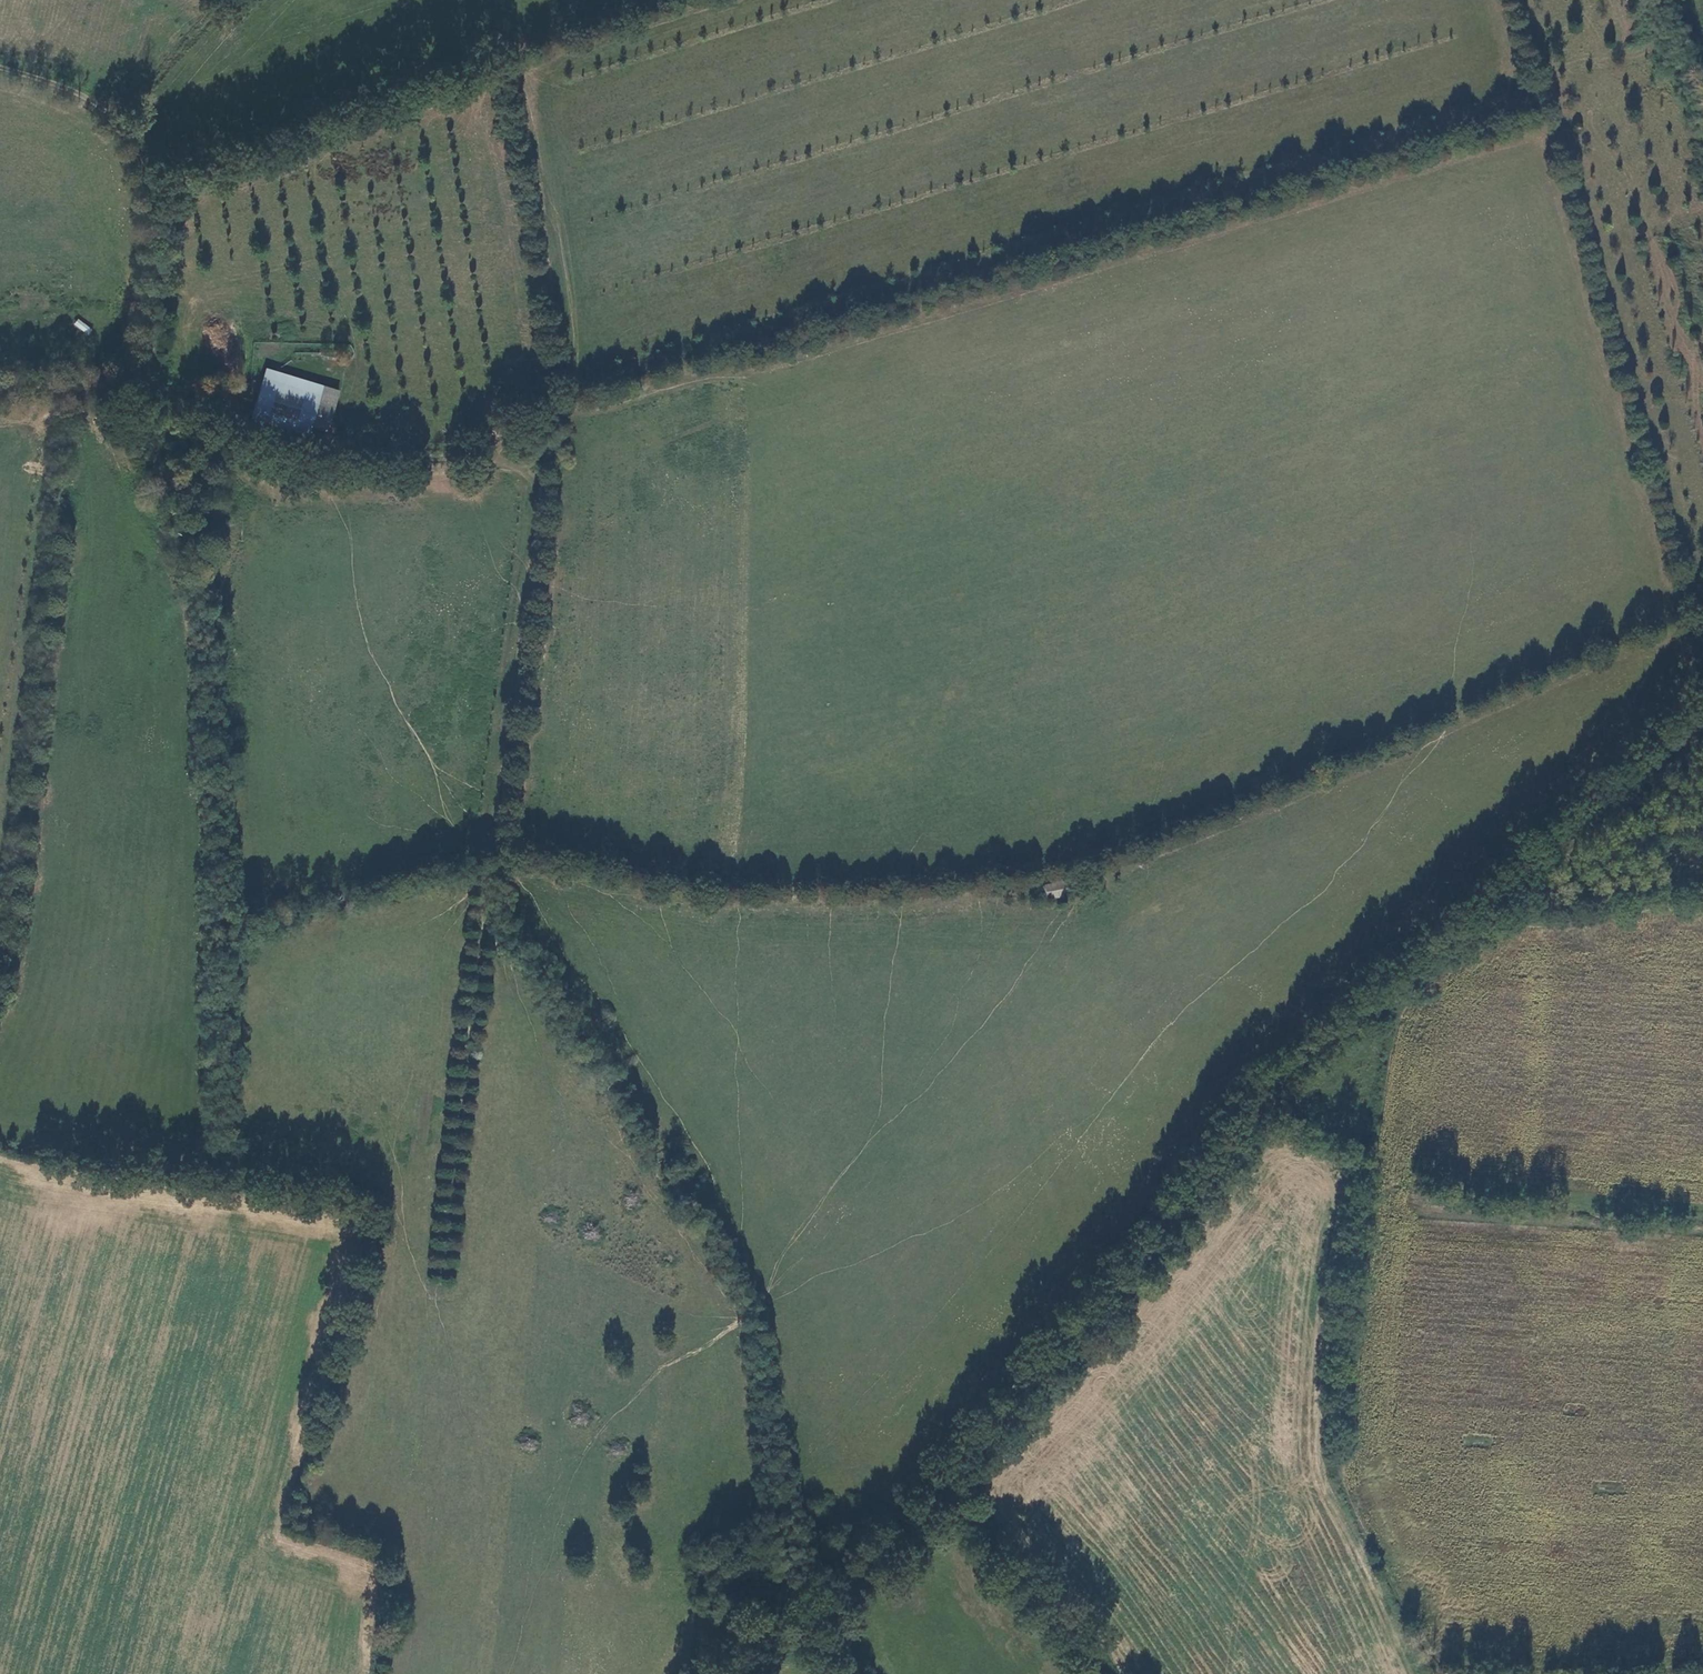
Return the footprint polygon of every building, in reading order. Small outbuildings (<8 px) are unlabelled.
[(250,421),(308,437),(311,426),(327,430),(338,392),(322,387),(264,371),(250,421)]
